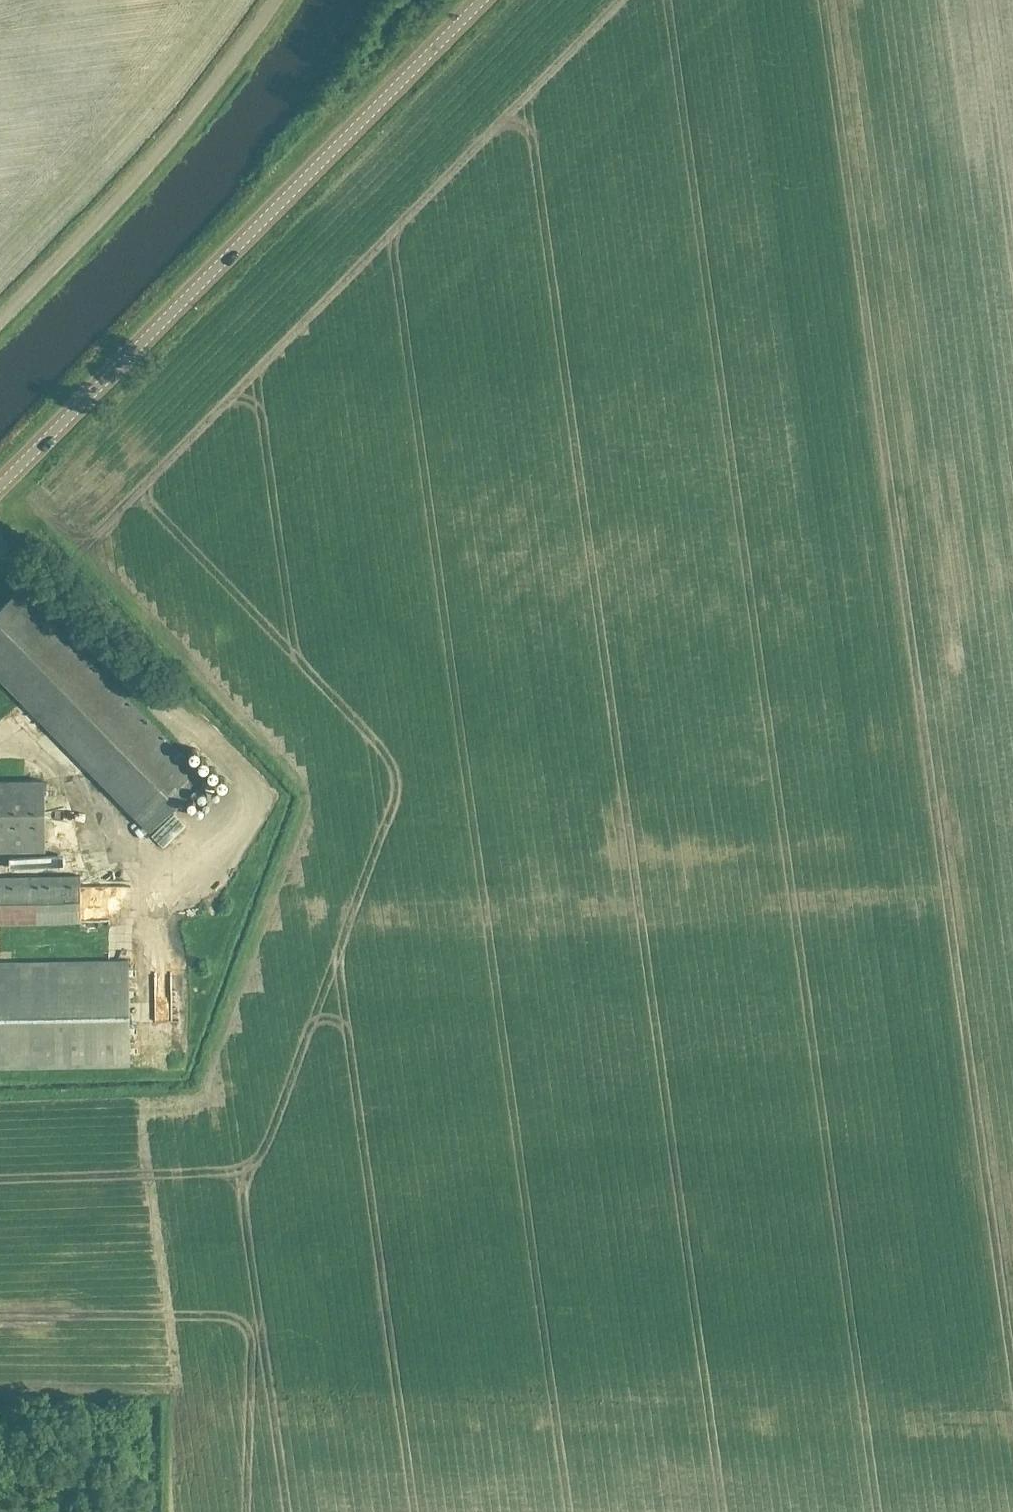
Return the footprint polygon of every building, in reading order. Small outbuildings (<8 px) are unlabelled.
[(186,761),(19,591),(0,610),(0,681),(148,832),(203,778),(186,761)] [(0,783),(0,852),(43,851),(42,782),(0,783)] [(0,878),(0,924),(79,923),(78,877),(0,878)] [(0,965),(0,1067),(128,1065),(127,963),(0,965)]
